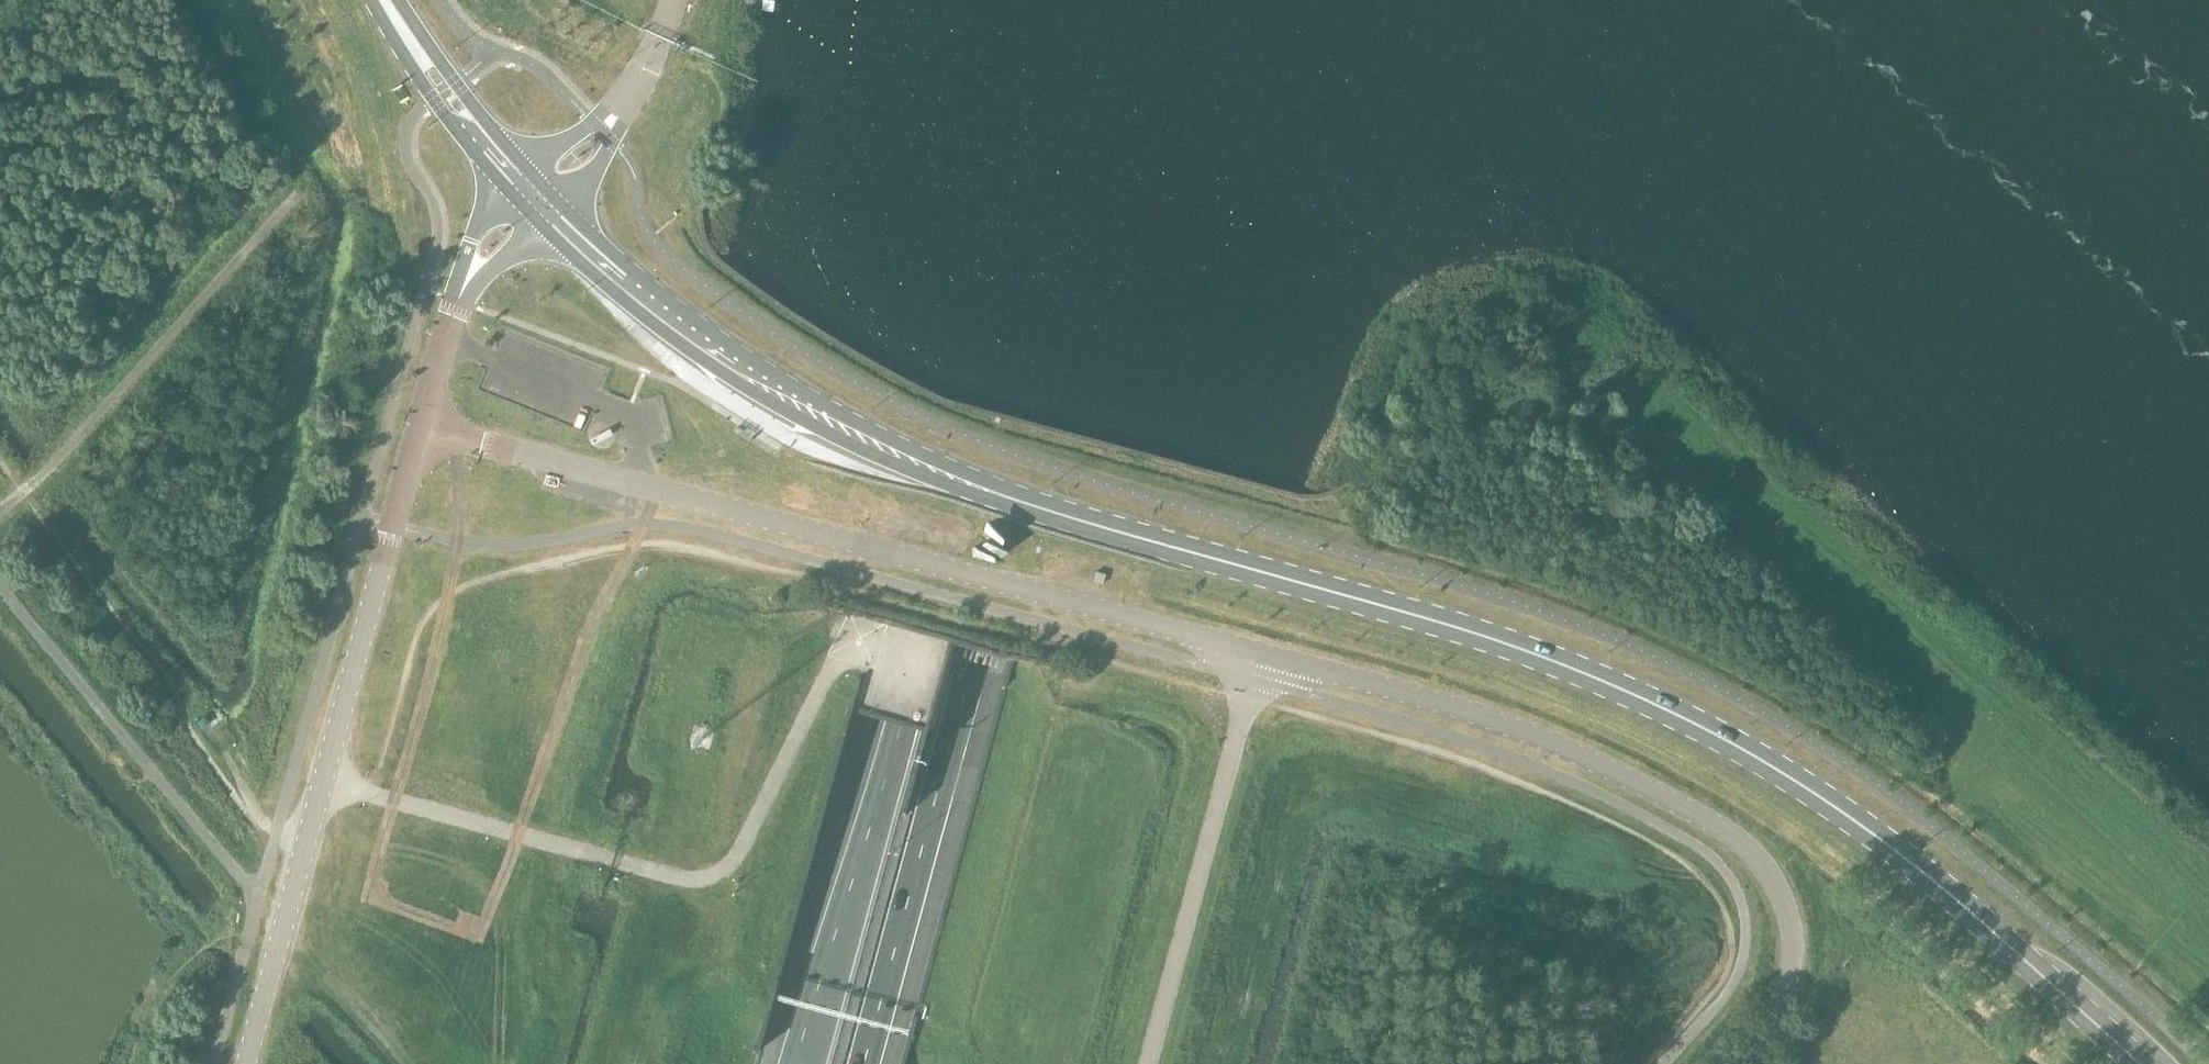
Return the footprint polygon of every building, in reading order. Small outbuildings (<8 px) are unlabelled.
[(203,717),(195,723),(202,731),(209,725),(203,717)]
